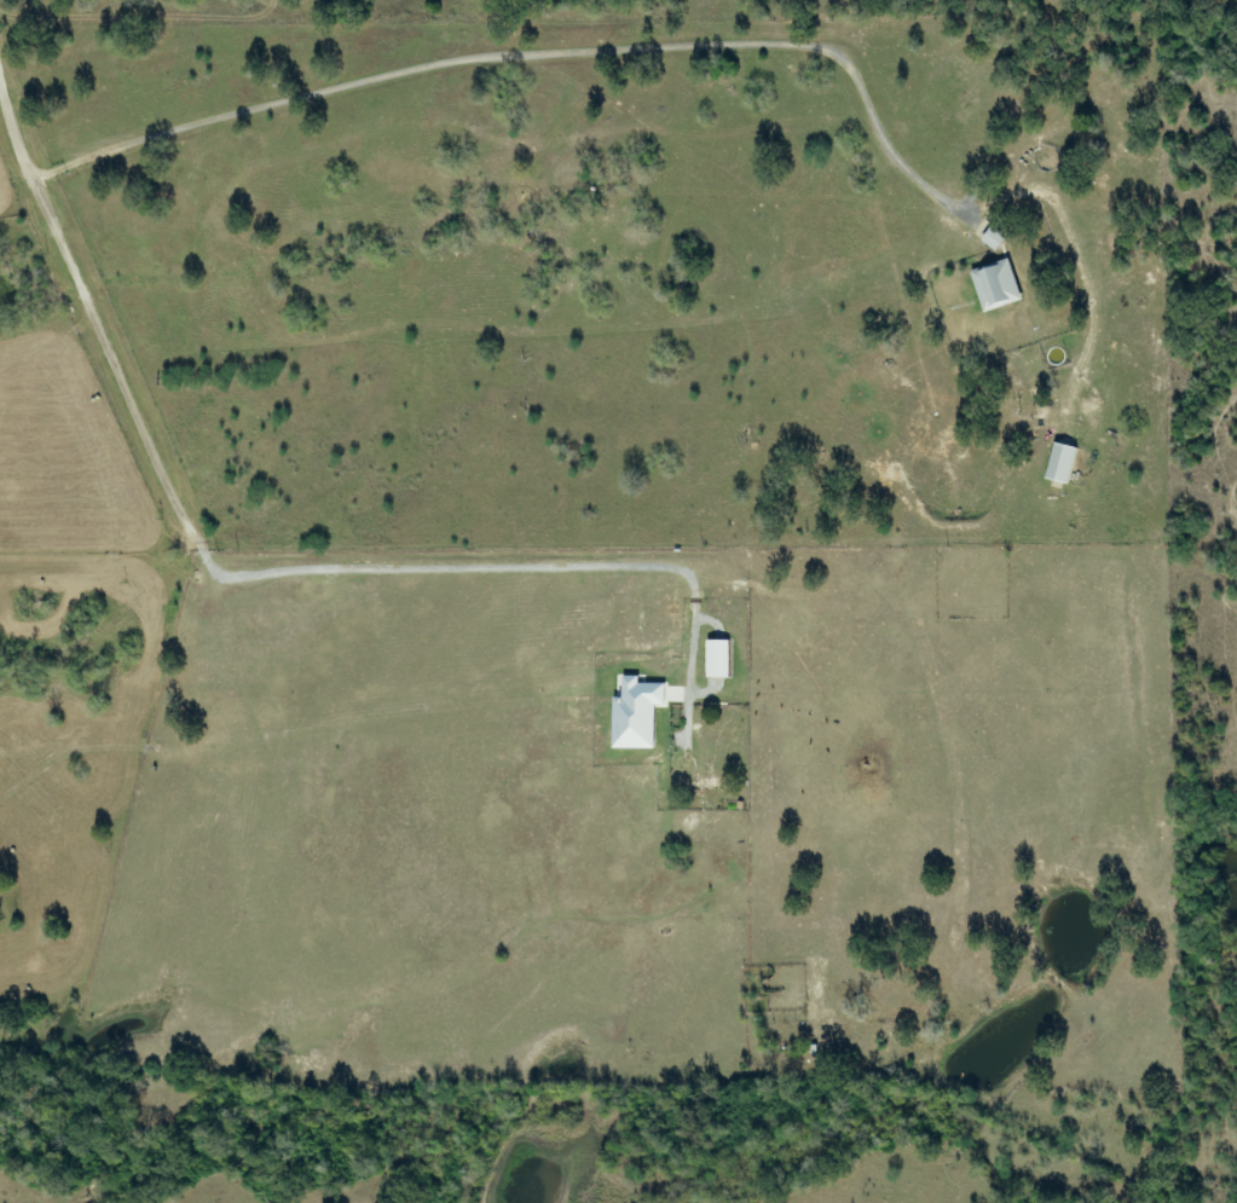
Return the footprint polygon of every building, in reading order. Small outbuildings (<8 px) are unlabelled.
[(1027,300),(1012,259),(974,273),(989,314),(1027,300)] [(1082,449),(1060,443),(1050,478),(1072,484),(1082,449)] [(734,679),(734,641),(711,641),(711,679),(734,679)]
